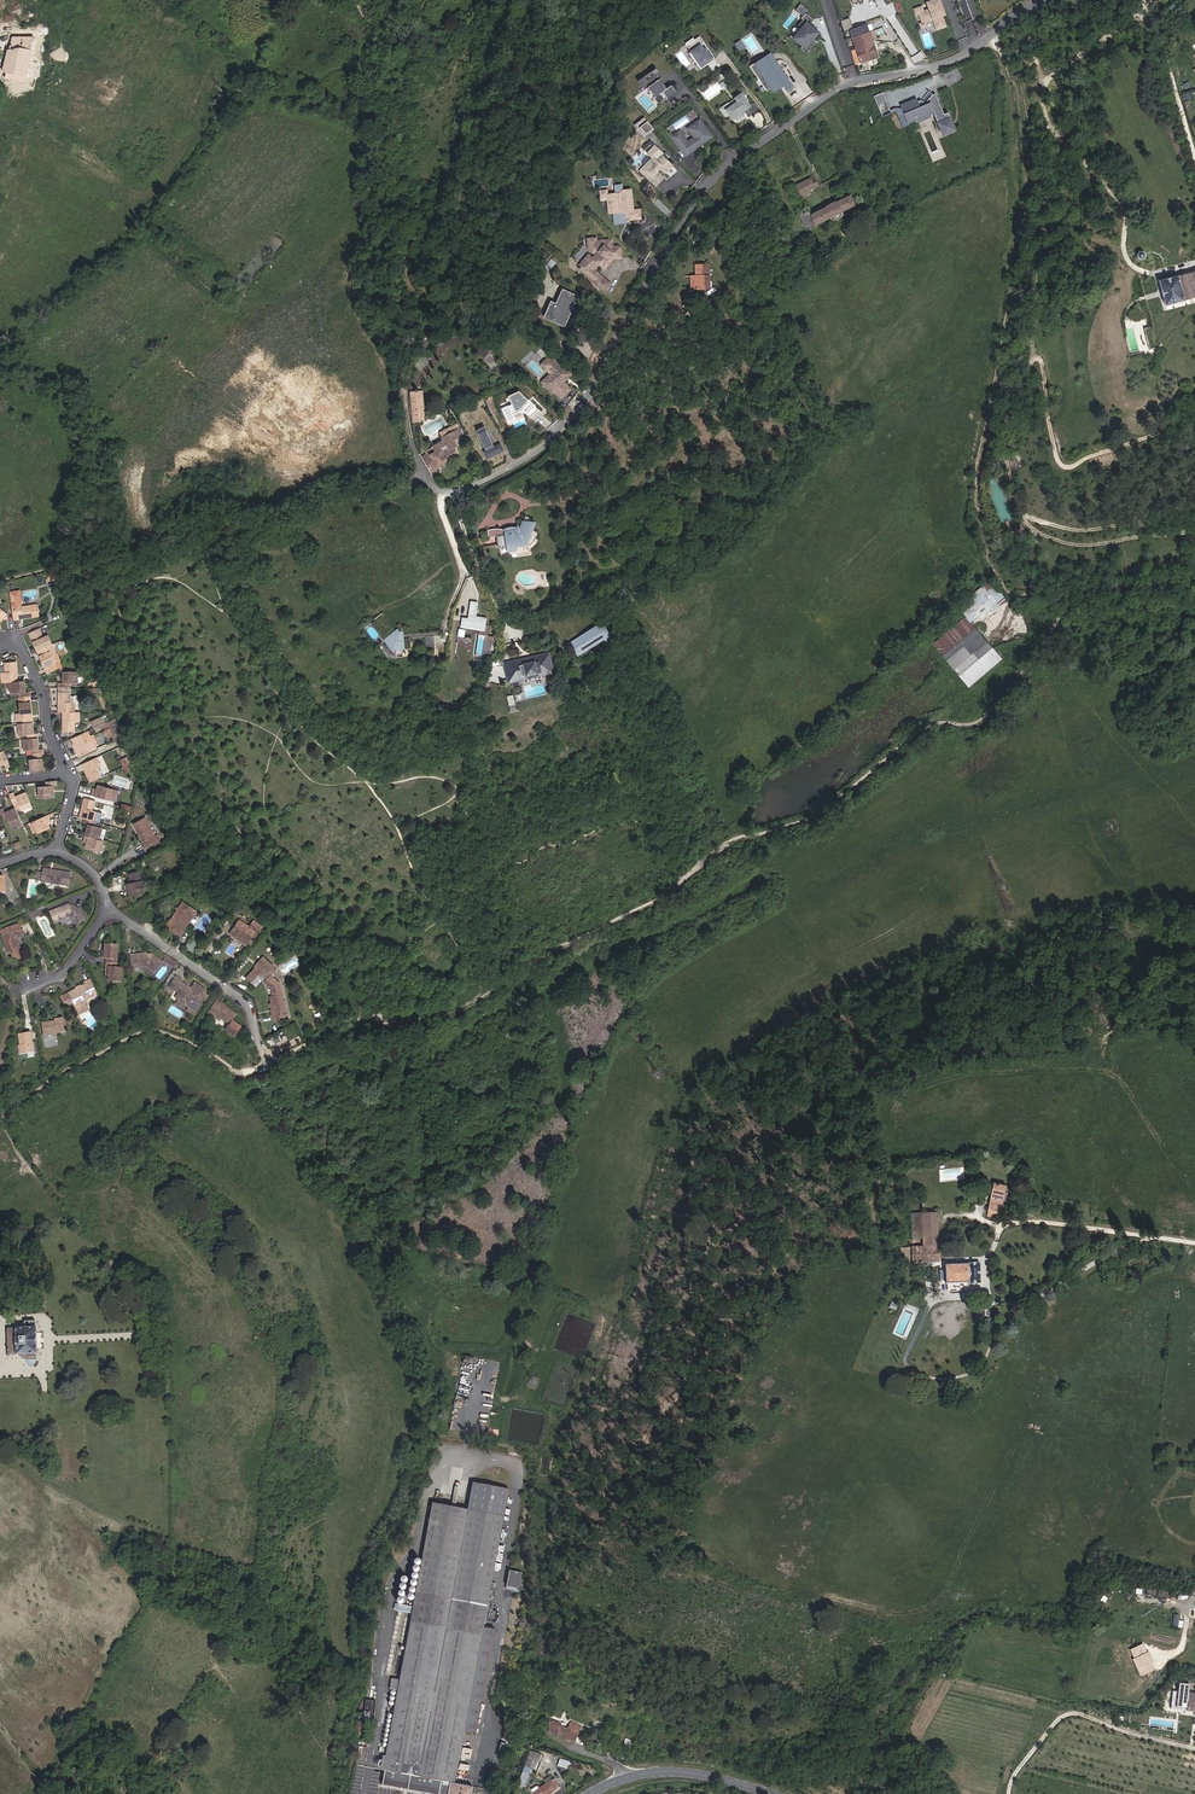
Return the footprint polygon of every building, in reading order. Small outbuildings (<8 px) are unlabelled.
[(927,3),(930,9),(924,11),(922,7),(915,9),(917,14),(919,13),(923,23),(933,19),(935,24),(937,23),(939,29),(946,26),(942,16),(942,13),(944,12),(940,0),(934,0),(927,3)] [(797,8),(802,13),(805,9),(800,4),(797,8)] [(802,26),(794,37),(803,44),(801,47),(806,51),(814,41),(813,40),(811,38),(815,33),(818,30),(814,26),(810,23),(814,18),(806,12),(801,17),(803,18),(799,24),(802,26)] [(850,18),(841,20),(844,30),(853,27),(850,18)] [(865,24),(849,31),(852,41),(848,42),(856,63),(877,56),(865,24)] [(12,38),(9,51),(31,52),(33,39),(31,39),(31,35),(17,34),(17,38),(12,38)] [(713,71),(721,66),(700,36),(695,39),(694,38),(686,43),(692,52),(690,53),(701,69),(708,64),(713,71)] [(741,41),(735,45),(740,52),(746,48),(741,41)] [(25,77),(31,52),(9,51),(3,73),(6,73),(5,79),(23,82),(24,77),(25,77)] [(770,54),(756,63),(760,68),(773,59),(770,54)] [(760,68),(756,63),(750,67),(768,92),(780,82),(788,93),(794,88),(773,59),(760,68)] [(668,98),(677,92),(672,86),(667,89),(661,79),(663,77),(658,69),(639,82),(645,91),(649,88),(655,97),(664,92),(668,98)] [(883,93),(874,96),(882,117),(891,113),(883,93)] [(932,95),(930,93),(922,102),(924,104),(932,95)] [(727,111),(731,116),(733,120),(735,118),(738,123),(745,118),(742,113),(744,112),(748,109),(752,116),(753,117),(760,112),(755,104),(750,107),(742,95),(735,99),(738,103),(727,111)] [(902,109),(905,114),(908,123),(918,119),(929,114),(933,113),(943,136),(954,131),(947,114),(943,116),(935,95),(933,96),(932,95),(924,104),(922,102),(921,101),(917,103),(916,100),(906,103),(908,106),(902,109)] [(735,99),(721,110),(727,119),(731,116),(727,111),(738,103),(735,99)] [(929,114),(918,119),(921,126),(932,121),(929,114)] [(680,132),(673,137),(686,156),(712,138),(701,121),(689,129),(695,138),(688,143),(680,132)] [(646,134),(653,129),(648,122),(641,127),(646,134)] [(653,159),(645,168),(649,171),(645,176),(656,186),(660,182),(654,176),(657,173),(663,166),(668,170),(672,166),(664,159),(659,164),(656,161),(662,154),(655,147),(648,154),(653,159)] [(645,168),(641,172),(645,176),(649,171),(645,168)] [(657,173),(654,176),(660,182),(663,179),(657,173)] [(809,179),(794,186),(799,196),(801,195),(814,189),(812,185),(809,179)] [(609,200),(609,213),(614,213),(615,224),(626,224),(625,212),(629,212),(630,220),(641,219),(640,211),(634,212),(632,191),(623,191),(623,189),(623,186),(617,186),(617,194),(608,195),(609,200)] [(810,216),(814,226),(830,217),(831,220),(840,216),(838,213),(853,206),(848,196),(836,202),(835,200),(822,207),(823,209),(810,216)] [(1165,199),(1161,198),(1158,199),(1157,202),(1159,206),(1162,207),(1165,206),(1166,203),(1165,199)] [(588,249),(595,255),(598,252),(597,242),(596,243),(595,240),(587,241),(588,249)] [(580,270),(592,281),(598,274),(594,270),(599,265),(604,270),(607,267),(604,264),(608,260),(611,262),(613,260),(622,259),(620,249),(618,247),(612,248),(611,241),(597,242),(598,252),(595,255),(592,259),(587,264),(583,261),(579,265),(582,267),(580,270)] [(559,259),(552,253),(542,263),(549,269),(559,259)] [(588,255),(583,261),(587,264),(592,259),(588,255)] [(695,289),(707,289),(706,281),(709,281),(708,265),(695,265),(696,277),(694,277),(695,289)] [(1176,276),(1158,281),(1165,306),(1184,301),(1184,300),(1194,297),(1194,272),(1176,276)] [(602,278),(598,274),(592,281),(596,285),(602,278)] [(558,306),(554,305),(548,318),(565,325),(577,298),(564,292),(558,306)] [(1146,333),(1145,327),(1142,327),(1147,349),(1150,348),(1149,343),(1152,342),(1150,332),(1146,333)] [(540,364),(543,367),(554,356),(551,353),(540,364)] [(423,356),(412,368),(419,373),(429,361),(423,356)] [(554,356),(543,367),(549,373),(541,381),(551,393),(552,392),(559,398),(570,388),(563,381),(571,374),(554,356)] [(417,388),(409,388),(413,422),(421,421),(417,388)] [(537,409),(519,393),(509,398),(512,404),(508,407),(506,402),(500,405),(508,422),(514,419),(512,415),(522,410),(530,417),(537,409)] [(423,460),(431,473),(449,462),(448,461),(459,454),(455,447),(466,440),(457,423),(439,433),(441,435),(437,438),(440,442),(425,451),(428,457),(423,460)] [(493,446),(485,427),(478,431),(479,433),(480,439),(482,442),(484,441),(487,449),(483,451),(486,458),(503,450),(500,442),(493,446)] [(503,535),(501,535),(494,536),(496,547),(504,545),(506,551),(513,550),(514,547),(522,546),(525,547),(528,544),(531,540),(525,537),(531,524),(526,522),(527,521),(527,520),(526,519),(526,518),(525,517),(524,517),(522,516),(517,530),(514,531),(503,532),(503,535)] [(500,530),(501,535),(503,535),(503,532),(514,531),(513,528),(512,528),(511,527),(508,527),(506,527),(503,528),(501,530),(500,530)] [(932,644),(967,687),(1002,660),(971,622),(990,607),(993,610),(999,606),(997,602),(1002,598),(989,582),(958,607),(966,617),(932,644)] [(21,589),(11,590),(12,598),(15,598),(16,601),(13,601),(15,617),(40,614),(38,602),(23,604),(21,589)] [(477,603),(469,602),(467,619),(461,618),(457,644),(471,646),(471,639),(465,638),(466,631),(487,634),(488,626),(485,626),(486,619),(475,617),(477,603)] [(9,615),(1,607),(0,608),(0,625),(9,615)] [(389,644),(403,636),(403,635),(404,634),(404,630),(398,635),(384,617),(377,623),(378,624),(380,623),(381,625),(377,629),(389,644)] [(386,644),(387,645),(389,644),(377,629),(381,625),(380,623),(378,624),(373,628),(386,644)] [(599,627),(570,645),(577,655),(606,637),(599,627)] [(47,636),(43,628),(32,632),(39,650),(54,643),(51,634),(47,636)] [(413,648),(412,639),(403,640),(403,636),(389,644),(394,650),(413,648)] [(386,644),(383,646),(391,656),(406,654),(405,651),(417,649),(416,638),(412,639),(413,648),(394,650),(389,644),(387,645),(386,644)] [(58,651),(54,643),(39,650),(47,667),(50,674),(55,671),(61,668),(54,653),(58,651)] [(58,651),(54,653),(61,668),(65,666),(58,651)] [(506,666),(509,681),(523,678),(523,675),(535,672),(536,675),(549,672),(546,658),(546,657),(541,658),(506,666)] [(1,674),(2,684),(6,684),(10,683),(19,682),(18,663),(6,663),(7,673),(1,674)] [(61,682),(62,689),(66,689),(72,689),(72,682),(79,683),(79,672),(66,672),(66,683),(61,682)] [(10,683),(10,688),(11,696),(18,696),(19,699),(30,698),(30,692),(24,692),(23,682),(19,682),(10,683)] [(66,693),(62,693),(62,712),(66,712),(77,712),(77,702),(72,702),(72,693),(66,693)] [(15,715),(16,724),(19,724),(31,723),(30,703),(30,698),(19,699),(19,704),(20,715),(15,715)] [(81,712),(77,712),(66,712),(65,731),(77,731),(77,721),(81,721),(81,712)] [(114,719),(107,723),(111,732),(117,729),(114,719)] [(102,725),(104,724),(102,720),(92,724),(95,728),(102,725)] [(28,735),(28,740),(39,739),(38,733),(32,734),(31,723),(19,724),(20,735),(28,735)] [(111,732),(107,723),(104,724),(102,725),(106,734),(111,732)] [(117,729),(111,732),(115,741),(123,738),(119,734),(117,729)] [(71,739),(80,757),(82,756),(94,751),(97,750),(88,731),(86,733),(71,739)] [(28,740),(26,740),(27,752),(33,751),(33,756),(36,756),(46,755),(45,750),(40,750),(39,739),(28,740)] [(6,764),(8,768),(12,766),(8,759),(8,757),(6,753),(2,755),(0,751),(0,766),(6,764)] [(32,762),(32,772),(47,771),(46,755),(36,756),(37,761),(32,762)] [(83,764),(91,782),(106,775),(97,757),(86,763),(83,764)] [(122,768),(126,766),(123,758),(118,760),(122,768)] [(56,781),(45,782),(46,785),(37,786),(38,798),(51,797),(50,785),(56,784),(56,781)] [(93,796),(110,801),(115,802),(119,791),(99,785),(98,789),(97,793),(94,792),(93,796)] [(14,792),(10,794),(14,804),(18,803),(21,811),(33,806),(27,794),(16,798),(14,792)] [(85,818),(96,821),(98,811),(94,810),(97,800),(89,798),(86,797),(80,817),(85,818)] [(21,821),(16,810),(6,814),(4,808),(0,810),(0,813),(3,819),(7,817),(11,826),(21,821)] [(38,819),(32,822),(37,833),(49,828),(47,823),(46,821),(50,819),(48,815),(38,819)] [(95,825),(96,821),(85,818),(84,821),(90,823),(87,835),(100,839),(102,827),(95,825)] [(158,840),(146,818),(133,826),(143,842),(141,843),(144,849),(158,840)] [(100,851),(103,839),(100,839),(87,835),(86,839),(89,840),(89,843),(87,847),(100,851)] [(41,882),(61,885),(63,871),(44,868),(43,872),(36,871),(35,880),(41,880),(41,882)] [(144,890),(143,880),(141,871),(130,872),(132,881),(128,882),(130,894),(145,891),(144,890)] [(196,909),(184,901),(168,926),(180,933),(196,909)] [(69,904),(57,909),(50,911),(55,922),(68,916),(74,919),(75,923),(78,924),(85,921),(85,918),(82,910),(77,907),(76,908),(73,908),(72,905),(69,904)] [(37,909),(29,913),(33,919),(40,916),(37,909)] [(234,930),(245,938),(249,940),(257,929),(259,931),(264,925),(256,920),(253,924),(251,922),(249,924),(242,919),(234,930)] [(20,924),(2,931),(10,954),(13,953),(14,956),(20,960),(25,953),(22,952),(20,950),(17,941),(18,938),(23,937),(26,932),(22,929),(20,924)] [(194,936),(190,942),(197,946),(201,940),(194,936)] [(197,946),(190,942),(187,946),(194,951),(197,946)] [(110,967),(110,975),(109,980),(121,980),(122,968),(118,967),(120,944),(106,943),(105,950),(105,958),(107,958),(107,967),(110,967)] [(156,972),(163,962),(153,954),(150,954),(149,955),(148,954),(144,954),(143,953),(132,954),(133,967),(148,966),(156,972)] [(173,965),(176,960),(168,955),(165,960),(173,965)] [(265,955),(263,958),(272,966),(273,964),(274,963),(265,955)] [(263,958),(248,975),(257,983),(264,975),(268,978),(269,981),(273,986),(281,980),(272,973),(277,967),(273,964),(272,966),(263,958)] [(177,975),(170,985),(176,989),(182,980),(183,979),(177,975)] [(85,1001),(97,994),(89,980),(85,983),(86,985),(69,994),(77,1009),(80,1015),(90,1010),(85,1001)] [(182,980),(176,989),(180,991),(177,996),(180,999),(181,997),(187,1001),(187,1002),(186,1002),(190,1005),(188,1008),(194,1012),(205,995),(202,993),(206,987),(196,981),(192,986),(192,988),(185,984),(186,982),(182,980)] [(275,994),(272,994),(274,1001),(272,1001),(273,1004),(275,1004),(276,1010),(275,1010),(276,1017),(285,1015),(284,1011),(288,1010),(281,980),(273,986),(275,994)] [(164,985),(160,991),(164,994),(168,988),(164,985)] [(180,999),(178,1002),(184,1006),(186,1002),(187,1002),(187,1001),(181,997),(180,999)] [(223,1003),(225,1000),(219,997),(210,1011),(221,1018),(222,1016),(231,1022),(227,1028),(236,1033),(242,1024),(233,1018),(237,1012),(226,1004),(223,1003)] [(44,1034),(67,1031),(64,1017),(55,1019),(55,1021),(42,1023),(44,1034)] [(31,1031),(19,1033),(20,1044),(21,1047),(19,1047),(20,1054),(35,1051),(31,1031)] [(1002,1219),(1007,1193),(1004,1192),(1005,1186),(994,1183),(988,1216),(1002,1219)] [(938,1247),(937,1213),(912,1214),(913,1248),(938,1247)] [(939,1262),(938,1247),(913,1248),(911,1248),(912,1263),(939,1262)] [(980,1283),(979,1263),(968,1264),(945,1265),(945,1284),(969,1283),(969,1284),(980,1283)] [(7,1346),(8,1355),(20,1355),(20,1359),(24,1360),(26,1360),(26,1361),(27,1361),(27,1364),(31,1366),(34,1365),(38,1360),(36,1321),(25,1322),(25,1328),(6,1329),(7,1338),(10,1338),(10,1343),(10,1346),(7,1346)] [(495,1629),(484,1627),(509,1490),(472,1483),(467,1510),(432,1503),(413,1607),(400,1605),(399,1604),(395,1604),(394,1610),(412,1613),(399,1680),(399,1683),(391,1682),(390,1689),(398,1690),(387,1747),(380,1746),(379,1752),(386,1753),(385,1756),(383,1756),(382,1760),(381,1768),(381,1770),(385,1771),(382,1785),(429,1793),(439,1793),(441,1781),(455,1783),(465,1731),(476,1733),(495,1629)] [(509,1571),(506,1586),(519,1589),(522,1573),(509,1571)] [(1173,1613),(1172,1626),(1183,1627),(1183,1620),(1180,1620),(1180,1614),(1173,1613)] [(1173,1692),(1171,1710),(1194,1712),(1194,1694),(1189,1693),(1189,1686),(1178,1685),(1178,1693),(1173,1692)] [(375,1701),(366,1700),(364,1718),(373,1719),(375,1701)] [(574,1742),(580,1726),(571,1722),(568,1730),(559,1727),(560,1724),(549,1720),(548,1731),(574,1742)] [(364,1739),(366,1722),(357,1721),(356,1738),(364,1739)] [(535,1773),(541,1756),(530,1752),(524,1769),(529,1771),(535,1773)] [(568,1769),(570,1762),(560,1759),(558,1766),(568,1769)] [(527,1785),(529,1779),(527,1778),(522,1776),(518,1788),(527,1791),(529,1785),(527,1785)] [(557,1789),(555,1787),(559,1785),(555,1778),(551,1781),(546,1784),(538,1789),(533,1793),(534,1793),(549,1793),(557,1789)]
